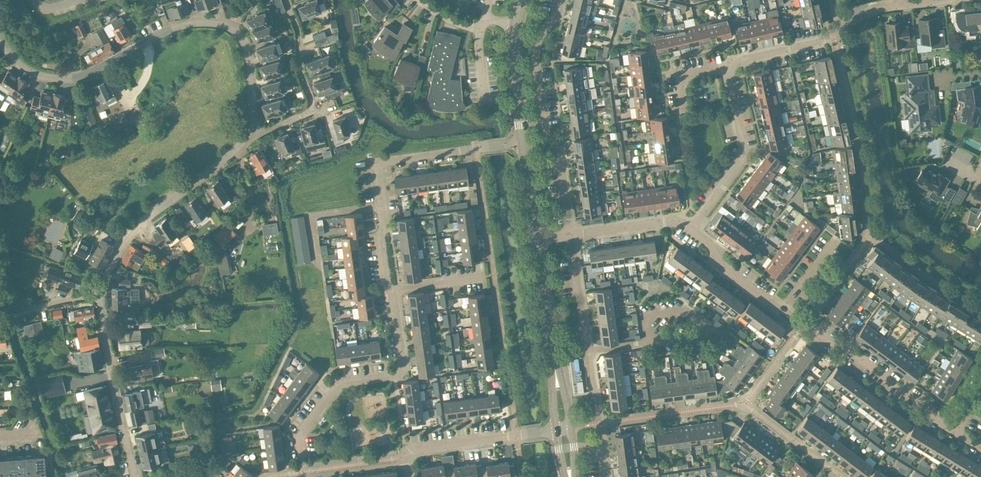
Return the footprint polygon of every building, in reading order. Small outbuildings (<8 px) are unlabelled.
[(161,3),(167,19),(174,17),(175,20),(182,18),(176,0),(170,0),(161,3)] [(191,0),(176,0),(182,18),(188,16),(187,12),(194,10),(191,0)] [(206,0),(191,0),(194,10),(201,8),(202,11),(209,9),(206,0)] [(209,9),(215,7),(214,4),(221,1),(221,0),(206,0),(209,9)] [(274,4),(277,3),(280,11),(285,10),(282,0),(272,0),(274,4)] [(323,0),(313,0),(305,3),(306,4),(299,7),(303,18),(321,11),(318,4),(323,2),(323,0)] [(387,0),(366,0),(367,2),(368,4),(369,6),(371,8),(373,10),(374,12),(376,13),(378,15),(380,16),(385,12),(388,16),(400,4),(397,0),(395,0),(391,4),(387,0)] [(598,5),(578,0),(574,0),(572,10),(589,14),(595,15),(598,5)] [(820,13),(818,2),(800,6),(803,17),(820,13)] [(963,11),(965,11),(965,17),(955,19),(956,19),(956,21),(957,23),(957,24),(958,25),(958,26),(959,27),(960,27),(961,28),(962,29),(963,29),(964,29),(966,29),(969,29),(969,33),(980,32),(980,8),(963,11)] [(589,14),(572,10),(570,20),(587,24),(589,14)] [(783,33),(779,15),(777,10),(766,12),(768,18),(772,35),(783,33)] [(272,23),(267,11),(260,13),(260,14),(253,16),(254,17),(247,20),(251,31),(272,23)] [(822,24),(820,13),(803,17),(805,27),(822,24)] [(132,35),(121,16),(103,26),(109,37),(115,33),(120,42),(132,35)] [(129,17),(125,19),(131,30),(135,28),(129,17)] [(721,37),(732,35),(728,18),(717,20),(721,37)] [(772,35),(768,18),(757,20),(761,38),(772,35)] [(937,26),(936,18),(919,20),(921,43),(931,42),(931,48),(946,46),(943,25),(937,26)] [(584,35),(587,24),(570,20),(567,31),(584,35)] [(721,37),(717,20),(706,23),(710,40),(721,37)] [(761,38),(757,20),(747,23),(751,40),(761,38)] [(915,38),(914,27),(908,27),(902,27),(902,21),(886,23),(889,47),(904,45),(904,40),(909,39),(915,38)] [(77,37),(88,34),(85,22),(74,25),(77,37)] [(273,22),(272,23),(251,31),(252,31),(257,42),(264,39),(264,40),(271,38),(278,35),(273,22)] [(689,45),(685,27),(684,22),(674,25),(675,30),(679,47),(689,45)] [(384,26),(374,41),(375,43),(377,45),(379,46),(381,48),(383,49),(385,51),(388,52),(390,53),(392,54),(395,55),(403,39),(405,40),(406,41),(412,29),(404,23),(397,35),(384,26)] [(710,40),(706,23),(696,25),(700,42),(710,40)] [(751,40),(747,23),(736,25),(740,43),(751,40)] [(700,42),(696,25),(685,27),(689,45),(700,42)] [(92,34),(99,47),(108,42),(102,29),(92,34)] [(450,78),(461,36),(437,30),(427,69),(434,71),(433,77),(450,78)] [(679,47),(675,30),(664,32),(668,50),(679,47)] [(324,31),(312,35),(315,41),(326,36),(324,31)] [(582,45),(584,35),(567,31),(564,41),(582,45)] [(668,50),(664,32),(653,35),(653,32),(647,33),(648,41),(654,40),(657,52),(668,50)] [(329,42),(326,36),(315,41),(317,47),(329,42)] [(275,57),(282,54),(277,41),(270,44),(257,49),(261,61),(268,58),(268,59),(275,57)] [(579,56),(582,45),(564,41),(562,52),(579,56)] [(99,47),(88,52),(94,64),(115,53),(108,42),(99,47)] [(647,62),(646,50),(628,53),(630,64),(647,62)] [(415,81),(419,70),(422,71),(426,56),(420,54),(417,65),(401,59),(394,74),(396,75),(398,76),(401,78),(403,78),(405,79),(408,80),(410,80),(413,81),(415,81)] [(333,67),(329,55),(306,63),(311,74),(318,72),(318,73),(333,67)] [(833,67),(830,56),(813,60),(815,71),(833,67)] [(610,59),(610,61),(609,62),(610,67),(614,66),(614,65),(620,65),(619,57),(610,59)] [(279,75),(286,72),(281,59),(274,61),(274,62),(260,67),(264,78),(272,75),(272,77),(279,74),(279,75)] [(649,72),(647,62),(630,64),(631,75),(649,72)] [(589,77),(587,66),(564,69),(566,80),(583,78),(589,77)] [(835,78),(833,67),(815,71),(818,82),(835,78)] [(773,81),(772,74),(771,70),(754,74),(756,85),(773,81)] [(19,76),(13,72),(12,74),(8,71),(5,75),(0,72),(0,92),(6,96),(19,76)] [(650,83),(649,72),(631,75),(633,85),(650,83)] [(939,122),(937,106),(934,106),(932,91),(928,92),(926,75),(907,77),(909,94),(905,94),(905,103),(903,103),(904,117),(909,117),(911,130),(930,128),(929,123),(939,122)] [(19,76),(6,96),(16,103),(18,100),(24,103),(31,93),(25,90),(29,85),(27,84),(28,83),(19,76)] [(332,76),(314,83),(318,95),(325,92),(326,93),(330,92),(332,97),(344,93),(340,82),(335,84),(332,76)] [(461,79),(450,78),(433,77),(426,104),(428,105),(431,106),(433,107),(436,108),(438,109),(441,109),(443,110),(446,110),(448,110),(451,110),(454,110),(456,110),(459,109),(461,109),(464,108),(466,107),(462,100),(463,99),(461,79)] [(589,77),(583,78),(566,80),(567,91),(585,88),(590,88),(589,77)] [(287,91),(283,78),(275,81),(261,86),(266,97),(273,95),(273,96),(280,94),(287,91)] [(837,88),(835,78),(818,82),(820,92),(837,88)] [(109,88),(105,80),(89,88),(97,102),(105,98),(107,103),(116,99),(111,87),(109,88)] [(776,91),(773,81),(756,85),(759,95),(776,91)] [(652,94),(650,83),(633,85),(628,86),(629,97),(634,96),(652,94)] [(971,86),(956,88),(957,100),(963,101),(964,109),(963,114),(969,116),(967,123),(976,125),(980,110),(980,96),(979,85),(971,86)] [(590,88),(585,88),(567,91),(569,102),(586,99),(592,98),(590,88)] [(840,99),(837,88),(820,92),(823,103),(840,99)] [(48,116),(54,93),(47,91),(46,93),(42,92),(40,97),(34,95),(31,107),(37,109),(36,113),(48,116)] [(778,102),(776,91),(759,95),(761,106),(778,102)] [(54,93),(48,116),(61,119),(62,115),(68,117),(71,105),(65,103),(66,98),(64,97),(65,95),(54,93)] [(653,104),(652,94),(634,96),(636,107),(653,104)] [(612,101),(611,96),(606,96),(604,97),(606,107),(612,106),(612,101)] [(281,113),(288,110),(283,97),(276,100),(262,105),(266,116),(274,114),(274,115),(280,113),(281,113)] [(587,110),(586,99),(569,102),(570,112),(587,110)] [(842,110),(840,99),(823,103),(825,113),(842,110)] [(781,113),(778,102),(761,106),(763,116),(781,113)] [(655,115),(653,104),(636,107),(637,118),(655,115)] [(95,122),(90,107),(80,111),(86,126),(95,122)] [(589,121),(587,110),(570,112),(572,123),(589,121)] [(845,120),(842,110),(825,113),(827,124),(845,120)] [(128,123),(128,122),(123,113),(112,118),(117,128),(128,123)] [(783,123),(781,113),(763,116),(766,127),(783,123)] [(350,126),(346,116),(333,120),(336,130),(330,132),(335,145),(345,141),(343,136),(350,134),(348,127),(350,126)] [(669,128),(667,117),(645,120),(646,131),(651,130),(669,128)] [(811,122),(810,117),(805,118),(808,128),(817,126),(816,121),(811,122)] [(847,131),(845,120),(827,124),(830,135),(847,131)] [(590,132),(589,121),(572,123),(573,134),(590,132)] [(785,134),(783,123),(766,127),(768,138),(785,134)] [(327,147),(323,132),(317,134),(314,124),(301,127),(307,152),(327,147)] [(670,139),(669,128),(651,130),(646,131),(648,142),(653,141),(670,139)] [(850,142),(847,131),(830,135),(832,146),(850,142)] [(302,152),(297,140),(291,143),(287,133),(275,139),(279,149),(281,148),(284,154),(291,151),(293,156),(302,152)] [(788,145),(785,134),(768,138),(771,149),(788,145)] [(593,149),(591,138),(574,140),(576,151),(593,149)] [(672,149),(670,139),(653,141),(648,142),(649,152),(654,152),(672,149)] [(852,157),(850,146),(833,149),(834,160),(852,157)] [(273,171),(260,149),(250,154),(257,166),(254,168),(257,173),(260,171),(261,173),(270,175),(270,173),(272,174),(272,171),(273,171)] [(594,160),(593,149),(576,151),(577,162),(594,160)] [(673,160),(672,149),(654,152),(656,163),(673,160)] [(769,152),(763,160),(777,171),(784,162),(769,152)] [(853,168),(852,157),(834,160),(836,171),(853,168)] [(596,170),(594,160),(577,162),(578,173),(596,170)] [(777,171),(763,160),(756,169),(770,180),(777,171)] [(469,183),(467,167),(456,169),(458,185),(469,183)] [(855,179),(853,168),(836,171),(837,181),(855,179)] [(458,185),(456,169),(446,170),(448,186),(458,185)] [(770,180),(756,169),(750,178),(764,188),(770,180)] [(448,186),(446,170),(436,171),(438,187),(448,186)] [(597,181),(596,170),(578,173),(580,183),(597,181)] [(941,174),(939,173),(938,175),(930,170),(927,174),(921,170),(915,180),(920,183),(919,185),(927,189),(928,188),(941,195),(939,199),(947,204),(955,190),(950,187),(949,188),(945,185),(949,179),(941,174),(942,173),(941,173),(941,174)] [(438,187),(436,171),(426,173),(428,189),(438,187)] [(428,189),(426,173),(416,174),(418,190),(428,189)] [(418,190),(416,174),(405,176),(408,192),(418,190)] [(408,192),(405,176),(395,177),(397,193),(408,192)] [(764,188),(750,178),(743,186),(757,197),(764,188)] [(856,189),(855,179),(837,181),(839,192),(856,189)] [(232,200),(222,186),(217,180),(215,182),(214,180),(208,184),(209,186),(207,188),(221,208),(232,200)] [(599,192),(597,181),(580,183),(581,194),(599,192)] [(679,203),(677,185),(666,187),(668,204),(679,203)] [(757,197),(743,186),(736,195),(750,206),(757,197)] [(961,186),(953,200),(960,205),(968,190),(961,186)] [(668,204),(666,187),(655,188),(657,206),(668,204)] [(657,206),(655,188),(644,190),(647,207),(657,206)] [(858,200),(856,189),(839,192),(832,193),(833,204),(834,203),(840,203),(858,200)] [(647,207),(644,190),(634,191),(636,209),(647,207)] [(636,209),(634,191),(622,193),(624,205),(625,210),(636,209)] [(600,202),(599,192),(581,194),(583,205),(600,202)] [(210,216),(195,196),(193,198),(192,196),(186,200),(187,202),(185,204),(199,224),(210,216)] [(859,211),(858,200),(840,203),(834,203),(836,214),(837,214),(842,213),(855,212),(859,211)] [(606,202),(600,202),(583,205),(585,216),(590,215),(602,214),(608,213),(606,202)] [(976,213),(970,209),(971,210),(967,222),(978,225),(976,228),(980,231),(980,204),(976,213)] [(474,219),(472,209),(456,211),(458,221),(474,219)] [(855,212),(842,213),(837,214),(840,236),(858,234),(856,225),(856,220),(855,212)] [(363,224),(362,213),(346,215),(347,226),(363,224)] [(603,221),(602,214),(590,215),(591,223),(603,221)] [(721,235),(732,221),(723,214),(712,228),(721,235)] [(819,227),(805,216),(798,225),(812,235),(819,227)] [(415,228),(413,217),(397,219),(399,230),(415,228)] [(160,245),(166,241),(169,245),(180,237),(166,218),(163,220),(162,218),(156,222),(158,224),(155,225),(159,230),(153,235),(160,245)] [(91,219),(87,225),(95,230),(99,224),(91,219)] [(475,229),(474,219),(458,221),(459,232),(475,229)] [(729,241),(740,227),(732,221),(721,235),(729,241)] [(277,224),(262,226),(264,235),(278,233),(277,224)] [(364,234),(363,224),(347,226),(348,236),(357,235),(364,234)] [(812,235),(798,225),(792,233),(806,244),(812,235)] [(738,248),(749,234),(740,227),(729,241),(738,248)] [(416,238),(415,228),(399,230),(400,240),(416,238)] [(226,248),(239,236),(232,229),(219,241),(226,248)] [(477,240),(475,229),(459,232),(461,242),(477,240)] [(188,233),(194,241),(199,238),(193,230),(188,233)] [(806,244),(792,233),(785,242),(799,253),(806,244)] [(747,254),(758,240),(749,234),(738,248),(747,254)] [(357,235),(348,236),(341,237),(343,248),(359,246),(357,235)] [(103,268),(114,246),(101,239),(96,249),(91,247),(93,244),(81,238),(75,251),(86,257),(86,256),(91,258),(90,261),(103,268)] [(417,248),(416,238),(400,240),(401,250),(417,248)] [(478,250),(477,240),(461,242),(462,252),(478,250)] [(654,241),(644,242),(647,258),(657,257),(654,241)] [(647,258),(644,242),(633,244),(635,260),(647,258)] [(799,253),(785,242),(779,251),(793,261),(799,253)] [(137,270),(145,253),(139,250),(140,249),(131,244),(125,254),(121,262),(137,270)] [(635,260),(633,244),(622,245),(624,261),(635,260)] [(624,261),(622,245),(611,247),(613,263),(624,261)] [(54,246),(51,251),(59,255),(62,250),(54,246)] [(360,256),(359,246),(343,248),(344,258),(360,256)] [(873,246),(868,253),(873,256),(870,260),(868,263),(867,264),(875,270),(886,256),(873,246)] [(613,263),(611,247),(600,248),(602,264),(613,263)] [(676,266),(686,253),(678,247),(668,260),(676,266)] [(419,258),(417,248),(401,250),(403,260),(419,258)] [(602,264),(600,248),(589,250),(591,266),(602,264)] [(480,260),(478,250),(462,252),(464,262),(480,260)] [(793,261),(779,251),(772,259),(786,270),(793,261)] [(232,272),(228,252),(216,255),(220,275),(232,272)] [(685,273),(695,260),(686,253),(676,266),(685,273)] [(165,266),(169,261),(161,256),(158,261),(165,266)] [(361,266),(360,256),(344,258),(345,268),(361,266)] [(884,277),(895,263),(886,256),(875,270),(884,277)] [(420,268),(419,258),(403,260),(404,271),(420,268)] [(786,270),(772,259),(765,268),(779,279),(786,270)] [(694,280),(704,267),(695,260),(685,273),(694,280)] [(894,284),(904,270),(895,263),(884,277),(894,284)] [(75,286),(79,275),(69,271),(69,270),(65,268),(64,270),(50,266),(47,276),(62,281),(62,282),(65,283),(75,286)] [(363,276),(361,266),(345,268),(347,278),(363,276)] [(713,274),(704,267),(694,280),(702,286),(703,287),(710,278),(713,274)] [(422,279),(420,268),(404,271),(406,281),(422,279)] [(902,290),(912,276),(904,270),(894,284),(902,290)] [(93,280),(79,275),(75,286),(89,291),(93,280)] [(364,285),(363,276),(347,278),(348,287),(364,285)] [(911,297),(921,283),(912,276),(902,290),(911,297)] [(710,298),(719,284),(710,278),(703,287),(702,286),(699,290),(710,298)] [(867,295),(870,290),(856,278),(848,288),(869,304),(873,299),(867,295)] [(130,287),(131,280),(119,279),(118,285),(130,287)] [(922,304),(931,289),(921,283),(911,297),(922,304)] [(718,304),(728,291),(719,284),(710,298),(718,304)] [(366,295),(364,285),(348,287),(350,298),(357,297),(366,295)] [(139,309),(139,289),(130,289),(130,290),(127,290),(127,289),(112,288),(112,309),(127,309),(127,308),(131,308),(131,309),(139,309)] [(611,288),(595,290),(596,301),(612,299),(611,288)] [(869,304),(848,288),(842,297),(856,308),(860,304),(866,308),(869,304)] [(932,310),(941,295),(931,289),(922,304),(932,310)] [(726,310),(736,297),(728,291),(718,304),(726,310)] [(408,294),(409,305),(425,302),(424,292),(408,294)] [(374,305),(373,294),(366,295),(357,297),(358,307),(374,305)] [(468,296),(470,307),(486,305),(484,294),(468,296)] [(942,316),(951,301),(941,295),(932,310),(942,316)] [(735,316),(745,303),(736,297),(726,310),(730,313),(735,316)] [(856,308),(842,297),(835,306),(855,322),(859,317),(853,313),(856,308)] [(614,310),(612,299),(596,301),(598,312),(614,310)] [(749,321),(759,308),(750,301),(740,314),(749,321)] [(951,322),(960,307),(951,301),(942,316),(951,322)] [(426,312),(425,302),(409,305),(411,315),(426,312)] [(376,315),(374,305),(358,307),(360,318),(376,315)] [(487,315),(486,305),(470,307),(471,317),(487,315)] [(855,322),(835,306),(828,316),(842,327),(846,322),(852,326),(855,322)] [(95,317),(93,307),(74,310),(76,319),(95,317)] [(961,328),(970,313),(960,307),(951,322),(961,328)] [(758,328),(767,315),(759,308),(749,321),(758,328)] [(62,309),(53,310),(54,317),(63,316),(62,309)] [(615,320),(614,310),(598,312),(599,323),(615,320)] [(428,323),(426,312),(411,315),(412,325),(428,323)] [(970,333),(979,318),(970,313),(961,328),(970,333)] [(151,325),(150,314),(139,315),(140,326),(151,325)] [(488,325),(487,315),(471,317),(472,327),(488,325)] [(766,334),(776,321),(767,315),(758,328),(766,334)] [(979,318),(970,333),(977,337),(980,333),(980,331),(980,319),(979,318)] [(617,331),(615,320),(599,323),(601,333),(617,331)] [(32,323),(35,335),(43,333),(41,321),(32,323)] [(785,328),(776,321),(766,334),(775,341),(785,328)] [(429,333),(428,323),(412,325),(413,335),(429,333)] [(865,344),(875,331),(866,323),(856,337),(865,344)] [(490,335),(488,325),(472,327),(474,337),(490,335)] [(149,342),(148,334),(146,332),(140,333),(140,329),(118,332),(119,349),(142,347),(142,345),(147,344),(149,342)] [(87,332),(87,331),(78,333),(81,349),(100,345),(98,335),(88,337),(87,332)] [(618,342),(618,336),(617,331),(601,333),(602,345),(618,342)] [(875,352),(885,338),(875,331),(865,344),(875,352)] [(431,343),(429,333),(413,335),(415,345),(431,343)] [(491,345),(490,335),(474,337),(475,347),(491,345)] [(885,359),(895,345),(885,338),(875,352),(885,359)] [(379,341),(370,342),(372,358),(382,357),(379,341)] [(372,358),(370,342),(359,343),(362,359),(372,358)] [(362,359),(359,343),(347,345),(350,361),(362,359)] [(432,353),(431,343),(415,345),(416,355),(432,353)] [(350,361),(347,345),(335,347),(338,363),(350,361)] [(493,355),(491,345),(475,347),(477,357),(493,355)] [(764,356),(748,345),(745,349),(740,345),(738,345),(735,349),(757,365),(764,356)] [(812,363),(818,355),(805,345),(799,353),(812,363)] [(894,366),(904,352),(895,345),(885,359),(894,366)] [(103,365),(99,347),(81,351),(75,352),(76,360),(78,360),(80,370),(103,365)] [(152,350),(153,356),(166,354),(165,347),(152,350)] [(757,365),(735,349),(732,353),(733,355),(738,359),(735,362),(751,374),(757,365)] [(965,368),(972,358),(957,349),(951,359),(965,368)] [(621,363),(621,358),(620,352),(604,354),(605,360),(605,366),(621,363)] [(904,373),(914,360),(904,352),(894,366),(904,373)] [(434,363),(432,355),(432,353),(416,355),(418,365),(434,363)] [(812,363),(799,353),(793,362),(806,371),(812,363)] [(494,366),(493,355),(477,357),(478,368),(494,366)] [(965,368),(951,359),(945,370),(959,378),(965,368)] [(914,381),(924,367),(914,360),(904,373),(914,381)] [(313,380),(319,372),(306,362),(300,370),(313,380)] [(751,374),(735,362),(732,366),(727,362),(725,362),(722,366),(744,383),(751,374)] [(799,380),(806,371),(793,362),(786,370),(799,380)] [(150,363),(122,369),(126,383),(131,382),(132,384),(134,383),(134,381),(153,377),(150,363)] [(435,374),(434,365),(434,363),(418,365),(419,376),(435,374)] [(623,374),(621,363),(605,366),(607,376),(623,374)] [(737,392),(744,383),(722,366),(719,370),(720,372),(725,376),(722,379),(724,390),(730,390),(732,387),(737,392)] [(835,386),(845,373),(837,367),(827,380),(835,386)] [(724,390),(722,379),(715,380),(715,375),(710,376),(709,370),(707,368),(702,369),(706,396),(717,394),(717,391),(724,390)] [(706,396),(702,369),(698,370),(696,371),(697,378),(693,378),(695,397),(706,396)] [(307,388),(313,380),(300,370),(294,378),(307,388)] [(793,389),(799,380),(786,370),(780,379),(793,389)] [(959,378),(945,370),(938,380),(953,389),(959,378)] [(695,397),(693,378),(688,379),(687,373),(686,371),(681,372),(685,399),(695,397)] [(685,399),(681,372),(676,373),(675,374),(676,381),(671,381),(674,400),(685,399)] [(61,373),(39,378),(43,397),(66,392),(61,373)] [(844,392),(853,379),(845,373),(835,386),(844,392)] [(624,385),(623,374),(607,376),(608,387),(624,385)] [(674,400),(671,381),(667,382),(666,375),(664,374),(660,375),(663,402),(674,400)] [(663,402),(660,375),(655,376),(654,377),(654,384),(650,384),(652,403),(663,402)] [(307,388),(294,378),(288,386),(301,396),(307,388)] [(793,389),(780,379),(774,386),(787,396),(793,389)] [(852,398),(862,386),(853,379),(844,392),(852,398)] [(420,390),(418,380),(403,382),(405,392),(420,390)] [(946,399),(953,389),(938,380),(932,391),(946,399)] [(111,401),(110,401),(106,385),(85,390),(94,430),(87,432),(87,433),(94,431),(115,426),(112,410),(113,410),(111,401)] [(626,396),(624,385),(608,387),(610,398),(626,396)] [(294,405),(301,396),(288,386),(282,395),(294,405)] [(781,403),(787,396),(774,386),(768,395),(772,397),(781,403)] [(860,405),(870,392),(862,386),(852,398),(860,405)] [(141,389),(141,391),(123,394),(126,409),(144,406),(144,404),(151,403),(152,401),(149,389),(148,388),(141,389)] [(421,401),(420,390),(405,392),(406,402),(421,401)] [(869,411),(878,398),(870,392),(860,405),(869,411)] [(498,394),(488,395),(490,411),(500,410),(498,394)] [(294,405),(282,395),(275,403),(288,413),(294,405)] [(490,411),(488,395),(477,397),(479,413),(490,411)] [(627,407),(626,396),(610,398),(611,409),(627,407)] [(479,413),(477,397),(466,399),(469,414),(479,413)] [(785,406),(781,403),(772,397),(766,406),(779,415),(785,406)] [(877,418),(887,405),(878,398),(869,411),(877,418)] [(469,414),(466,399),(455,400),(457,416),(469,414)] [(457,416),(455,400),(444,402),(446,418),(457,416)] [(422,410),(421,401),(406,402),(407,412),(422,410)] [(281,422),(288,413),(275,403),(269,412),(281,422)] [(885,424),(895,411),(887,405),(877,418),(885,424)] [(153,409),(139,411),(142,424),(155,422),(153,409)] [(139,410),(131,412),(133,426),(141,424),(139,410)] [(424,421),(422,410),(407,412),(409,423),(424,421)] [(894,430),(903,417),(895,411),(885,424),(894,430)] [(806,436),(815,423),(807,417),(797,429),(806,436)] [(911,423),(903,417),(894,430),(901,436),(911,423)] [(728,433),(732,420),(721,421),(721,420),(710,422),(712,441),(723,439),(723,434),(728,433)] [(744,422),(741,426),(732,420),(728,433),(742,444),(753,428),(744,422)] [(712,441),(710,422),(699,423),(701,442),(712,441)] [(701,442),(699,423),(688,425),(691,444),(701,442)] [(814,442),(823,429),(815,423),(806,436),(814,442)] [(914,444),(923,430),(914,424),(906,438),(914,444)] [(281,435),(279,425),(263,427),(265,438),(281,435)] [(691,444),(688,425),(677,426),(680,445),(691,444)] [(680,445),(677,426),(667,428),(669,446),(680,445)] [(669,446),(667,428),(656,429),(658,448),(669,446)] [(750,450),(762,435),(753,428),(742,444),(738,448),(746,455),(750,450)] [(822,448),(832,436),(823,429),(814,442),(822,448)] [(645,442),(654,441),(653,430),(644,431),(645,442)] [(924,449),(932,435),(923,430),(914,444),(924,449)] [(158,448),(154,432),(136,436),(140,452),(158,448)] [(635,443),(634,432),(615,435),(617,446),(635,443)] [(118,443),(116,433),(97,437),(97,438),(95,438),(96,443),(98,443),(99,447),(118,443)] [(282,445),(281,435),(265,438),(266,447),(282,445)] [(759,457),(770,442),(762,435),(750,450),(759,457)] [(933,455),(941,441),(932,435),(924,449),(933,455)] [(830,454),(840,442),(832,436),(822,448),(830,454)] [(941,460),(949,446),(941,441),(933,455),(941,460)] [(768,463),(779,448),(770,442),(759,457),(768,463)] [(839,461),(849,448),(840,442),(830,454),(839,461)] [(637,454),(635,443),(617,446),(618,457),(637,454)] [(121,460),(117,445),(105,448),(91,451),(94,462),(104,460),(105,464),(109,463),(121,460)] [(283,455),(282,445),(266,447),(267,458),(283,455)] [(950,465),(959,451),(949,446),(941,460),(950,465)] [(162,464),(158,448),(140,452),(143,468),(162,464)] [(848,468),(857,455),(849,448),(839,461),(848,468)] [(959,471),(967,457),(959,451),(950,465),(959,471)] [(35,454),(26,455),(28,476),(37,476),(35,454)] [(35,454),(37,476),(46,476),(44,454),(35,454)] [(638,465),(637,454),(618,457),(619,467),(638,465)] [(26,455),(17,456),(19,476),(28,476),(26,455)] [(285,466),(283,455),(267,458),(269,468),(285,466)] [(856,474),(865,461),(857,455),(848,468),(856,474)] [(8,456),(0,457),(0,469),(1,476),(10,476),(8,456)] [(17,456),(8,456),(10,476),(19,476),(17,456)] [(968,476),(976,462),(967,457),(959,471),(968,476)] [(873,467),(865,461),(856,474),(860,476),(865,476),(873,467)] [(497,463),(499,476),(516,476),(514,464),(509,465),(509,462),(497,463)] [(790,471),(798,476),(809,476),(812,473),(797,462),(790,471)] [(976,462),(968,476),(970,476),(979,476),(980,473),(980,465),(976,462)] [(481,466),(477,466),(476,463),(465,465),(467,476),(483,476),(481,466)] [(497,463),(481,466),(483,476),(499,476),(497,463)] [(78,469),(67,472),(68,476),(89,476),(100,474),(97,464),(78,469)] [(449,467),(444,468),(444,464),(432,466),(434,476),(450,476),(449,467)] [(253,474),(241,465),(235,473),(240,476),(251,476),(253,474)] [(465,465),(449,467),(450,476),(467,476),(465,465)] [(638,465),(619,467),(621,476),(629,476),(640,476),(638,465)] [(432,466),(421,467),(423,476),(434,476),(432,466)] [(885,474),(875,468),(870,476),(883,476),(885,474)]
